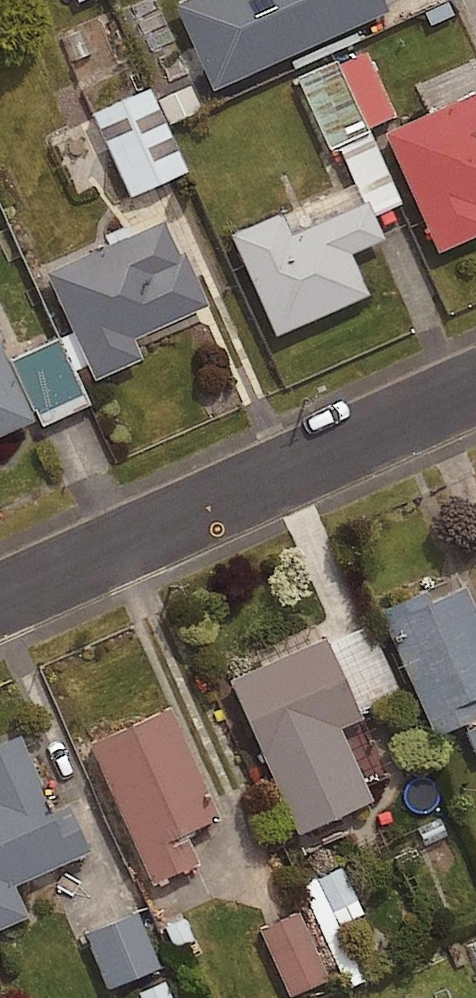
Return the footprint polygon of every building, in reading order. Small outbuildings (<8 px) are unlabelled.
[(379,11),(374,0),(170,0),(168,1),(208,89),(379,11)] [(327,58),(361,126),(388,113),(358,43),(327,58)] [(361,126),(327,58),(288,77),(321,145),(361,126)] [(182,167),(146,84),(89,109),(125,192),(182,167)] [(386,135),(440,254),(475,238),(475,95),(386,135)] [(283,215),(232,238),(276,339),(372,297),(354,257),(386,242),(370,205),(293,238),(283,215)] [(163,223),(48,275),(96,381),(143,360),(135,342),(210,308),(186,255),(179,258),(163,223)] [(35,424),(0,342),(0,439),(35,424)] [(467,590),(433,605),(428,594),(383,614),(438,739),(475,722),(475,703),(475,702),(475,610),(467,590)] [(363,722),(326,640),(231,682),(299,836),(373,803),(340,731),(363,722)] [(222,821),(170,710),(90,747),(155,886),(199,866),(186,838),(222,821)] [(20,739),(0,747),(0,932),(28,919),(14,888),(90,854),(69,809),(55,816),(20,739)] [(385,964),(339,865),(299,884),(345,982),(385,964)] [(154,963),(131,909),(81,930),(104,984),(154,963)] [(324,976),(295,910),(258,927),(286,992),(324,976)]
